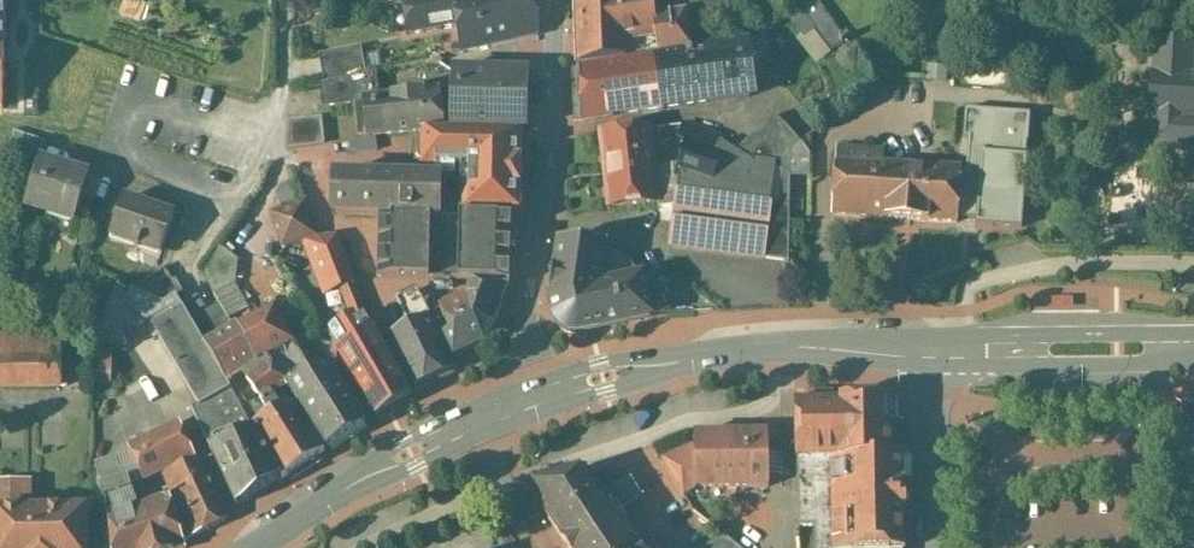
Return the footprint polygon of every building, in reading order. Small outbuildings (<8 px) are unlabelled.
[(404,2),(405,10),(424,7),(428,29),(458,24),(463,52),(464,52),(464,51),(538,35),(539,0),(417,0),(404,2)] [(617,3),(607,4),(606,2),(578,6),(580,65),(626,59),(626,57),(657,52),(658,59),(691,53),(700,48),(720,32),(713,23),(745,3),(744,2),(743,0),(669,0),(672,17),(655,19),(652,0),(616,0),(617,3)] [(816,28),(801,9),(790,18),(804,37),(816,28)] [(1155,42),(1149,150),(1193,153),(1193,56),(1191,56),(1192,44),(1155,42)] [(655,57),(580,68),(583,121),(584,122),(751,97),(743,43),(691,53),(658,59),(655,59),(655,57)] [(361,47),(319,55),(324,84),(367,75),(361,47)] [(498,73),(453,72),(452,89),(451,131),(521,132),(525,132),(526,88),(518,87),(518,74),(498,73)] [(324,84),(320,85),(322,109),(355,105),(354,100),(380,97),(377,73),(367,75),(324,84)] [(380,97),(354,100),(355,105),(358,139),(378,137),(424,131),(451,131),(452,89),(380,97)] [(1028,112),(965,106),(958,170),(955,214),(1019,220),(1028,112)] [(775,115),(734,154),(746,162),(784,176),(787,152),(800,142),(775,115)] [(324,117),(291,118),(292,145),(325,143),(324,117)] [(705,134),(682,125),(678,139),(686,141),(721,153),(723,146),(705,134)] [(650,129),(601,134),(609,207),(657,203),(657,209),(659,209),(650,129)] [(451,131),(424,131),(424,138),(378,143),(378,173),(339,177),(334,177),(333,215),(379,216),(467,218),(467,211),(512,212),(519,212),(521,132),(451,131)] [(1090,138),(1089,139),(1096,147),(1097,146),(1096,146),(1105,139),(1098,131),(1090,139),(1090,138)] [(45,142),(13,132),(13,153),(39,162),(40,161),(45,142)] [(358,139),(340,141),(339,177),(378,173),(378,143),(378,137),(358,139)] [(721,153),(686,141),(678,176),(709,187),(721,153)] [(884,152),(838,149),(833,216),(955,223),(955,214),(958,170),(883,165),(884,152)] [(88,176),(40,161),(39,162),(26,206),(47,212),(48,207),(75,215),(73,221),(75,221),(88,176)] [(770,201),(679,189),(671,246),(762,259),(770,201)] [(174,217),(124,199),(111,235),(137,244),(134,251),(138,253),(141,243),(162,251),(174,217)] [(305,201),(273,212),(286,248),(305,242),(318,237),(305,201)] [(790,204),(770,201),(762,259),(763,259),(788,262),(788,263),(789,263),(789,261),(789,260),(789,244),(790,244),(789,242),(789,226),(790,225),(790,224),(789,223),(790,207),(790,205),(790,204)] [(512,212),(467,211),(467,218),(379,216),(378,279),(453,281),(505,288),(510,288),(512,212)] [(356,281),(338,234),(318,237),(305,242),(324,290),(329,292),(339,288),(354,282),(356,281)] [(607,245),(558,242),(554,267),(549,294),(551,294),(556,320),(559,324),(563,322),(571,327),(571,332),(576,332),(650,317),(650,316),(644,289),(642,278),(622,251),(607,245)] [(238,260),(219,246),(201,269),(214,295),(235,284),(238,260)] [(163,266),(134,288),(136,289),(135,290),(150,297),(173,281),(163,266)] [(657,275),(642,278),(644,289),(659,286),(657,275)] [(173,281),(150,297),(163,303),(176,296),(183,292),(176,279),(173,281)] [(339,288),(352,320),(353,319),(353,320),(367,315),(354,282),(339,288)] [(659,286),(644,289),(650,316),(665,313),(659,286)] [(150,297),(135,290),(136,289),(134,288),(125,305),(153,325),(183,307),(176,296),(163,303),(150,297)] [(446,349),(417,289),(395,300),(396,301),(397,301),(409,326),(380,341),(407,391),(455,368),(454,366),(455,366),(446,349)] [(470,295),(433,313),(454,356),(483,342),(494,326),(503,299),(470,295)] [(204,345),(183,307),(153,325),(200,405),(201,407),(231,389),(226,381),(204,345)] [(367,315),(353,320),(360,337),(374,329),(370,323),(367,315)] [(272,316),(243,331),(239,324),(237,325),(256,363),(270,356),(287,346),(272,316)] [(374,329),(360,337),(353,320),(353,319),(352,320),(332,332),(341,348),(334,352),(376,419),(379,417),(377,414),(407,395),(409,398),(411,397),(380,341),(374,329)] [(229,320),(213,330),(218,337),(233,328),(229,320)] [(294,403),(282,411),(272,396),(287,384),(270,356),(256,363),(237,325),(233,328),(218,337),(204,345),(226,381),(242,372),(260,398),(242,410),(248,420),(255,415),(261,424),(254,429),(282,478),(324,451),(294,403)] [(0,338),(0,386),(61,386),(61,338),(0,338)] [(326,361),(304,375),(287,346),(270,356),(287,384),(328,448),(366,424),(326,361)] [(112,350),(95,350),(94,375),(111,376),(112,350)] [(231,389),(201,407),(200,405),(192,409),(237,507),(282,478),(254,429),(253,430),(248,420),(242,410),(231,389)] [(840,398),(839,401),(795,402),(796,460),(797,460),(830,459),(832,547),(905,547),(904,509),(906,509),(906,494),(905,494),(905,482),(903,482),(903,455),(893,456),(892,424),(901,424),(901,405),(892,405),(892,397),(840,398)] [(182,428),(175,425),(129,447),(145,481),(195,457),(182,428)] [(767,434),(695,435),(695,446),(696,488),(696,489),(768,488),(767,434)] [(695,446),(663,460),(684,495),(696,488),(695,446)] [(139,509),(130,485),(124,480),(123,480),(116,458),(96,465),(101,487),(109,519),(112,547),(186,547),(184,542),(188,539),(189,539),(227,520),(200,462),(165,478),(175,503),(172,504),(171,498),(170,499),(169,496),(165,498),(166,500),(139,509)] [(797,460),(798,526),(815,526),(816,547),(832,547),(830,459),(797,460)] [(528,489),(567,547),(641,547),(639,544),(635,547),(621,526),(625,523),(618,512),(616,509),(612,512),(601,495),(585,470),(528,489)] [(605,493),(601,495),(612,512),(616,509),(618,512),(639,496),(624,471),(599,484),(605,493)] [(87,510),(30,512),(30,484),(0,484),(0,547),(87,547),(87,510)] [(704,547),(740,547),(725,536),(704,547)]
